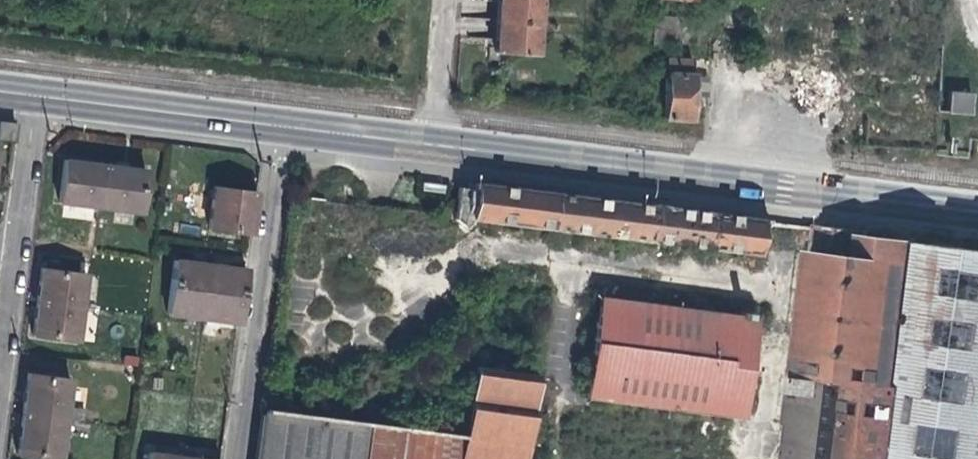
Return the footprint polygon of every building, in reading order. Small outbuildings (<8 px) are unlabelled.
[(536,22),(538,0),(497,0),(495,19),(493,52),(534,54),(536,22)] [(653,13),(651,29),(679,31),(680,15),(653,13)] [(678,46),(679,31),(651,29),(650,45),(678,46)] [(666,57),(663,117),(689,119),(691,58),(666,57)] [(975,115),(976,92),(952,91),(951,114),(975,115)] [(18,124),(1,121),(0,126),(0,140),(15,142),(18,124)] [(126,168),(104,165),(86,163),(64,160),(59,201),(138,212),(143,170),(126,168)] [(445,184),(421,182),(420,191),(444,194),(445,184)] [(472,185),(472,190),(468,219),(756,256),(760,220),(554,195),(472,185)] [(254,203),(255,194),(211,189),(206,225),(250,231),(254,203)] [(837,251),(837,230),(812,229),(811,251),(837,251)] [(848,235),(845,257),(801,250),(783,375),(839,383),(829,458),(977,458),(977,253),(848,235)] [(245,268),(209,264),(175,260),(169,314),(237,322),(239,311),(242,286),(245,268)] [(74,338),(79,307),(83,275),(41,269),(38,290),(35,317),(33,333),(74,338)] [(603,298),(591,401),(752,419),(764,316),(603,298)] [(22,415),(20,429),(17,454),(57,458),(58,458),(69,379),(27,374),(24,401),(22,415)] [(261,412),(256,458),(534,458),(542,382),(478,375),(472,435),(261,412)] [(795,395),(812,396),(813,381),(796,380),(795,395)] [(821,454),(813,406),(788,402),(780,458),(794,458),(821,454)]
